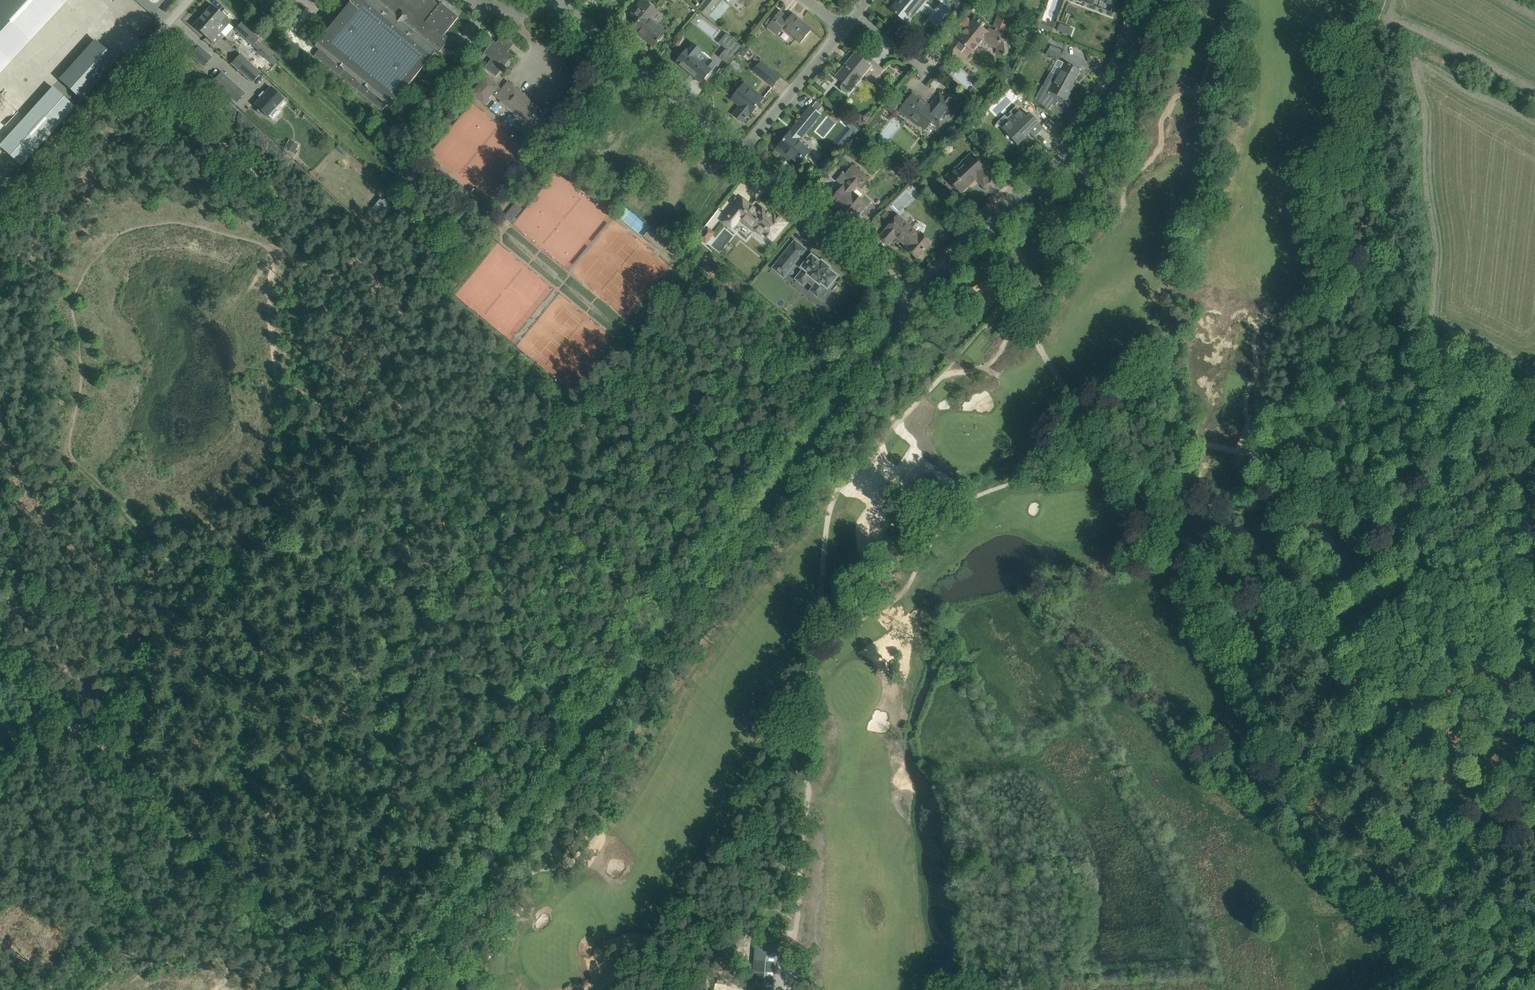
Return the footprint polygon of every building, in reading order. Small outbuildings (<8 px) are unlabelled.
[(60,0),(0,0),(0,65),(60,0)] [(98,15),(105,7),(98,0),(87,0),(85,3),(98,15)] [(441,50),(446,44),(445,43),(447,41),(446,36),(444,35),(459,17),(441,3),(440,5),(434,0),(345,0),(337,10),(342,14),(316,46),(320,49),(314,56),(382,111),(387,105),(391,108),(433,57),(438,61),(443,60),(442,55),(439,53),(441,50)] [(645,0),(643,0),(630,15),(638,22),(632,29),(653,46),(665,32),(652,21),(659,11),(645,0)] [(700,9),(707,15),(719,0),(708,0),(700,9)] [(891,9),(908,23),(927,0),(902,0),(900,2),(898,1),(891,9)] [(137,38),(156,18),(137,1),(131,7),(119,20),(137,38)] [(230,21),(219,11),(212,5),(202,15),(221,32),(225,27),(230,21)] [(781,11),(774,19),(768,27),(777,35),(783,28),(800,42),(811,29),(793,14),(790,19),(781,11)] [(193,25),(201,32),(206,37),(215,45),(222,37),(224,35),(221,32),(202,15),(193,25)] [(951,50),(951,61),(958,61),(961,56),(962,55),(966,57),(971,51),(972,52),(982,41),(989,44),(988,45),(996,48),(998,43),(1000,43),(1000,41),(1001,40),(1000,39),(1002,35),(1003,34),(1002,34),(1003,31),(1005,32),(1009,21),(999,17),(998,19),(998,18),(996,23),(997,23),(995,27),(996,28),(994,33),(989,30),(988,32),(982,27),(985,24),(979,19),(976,22),(974,20),(972,23),(966,19),(961,24),(967,29),(958,40),(960,42),(953,50),(951,50)] [(262,45),(260,43),(257,41),(259,38),(241,22),(235,29),(258,50),(262,45)] [(184,48),(191,40),(182,32),(175,40),(184,48)] [(494,41),(487,49),(484,53),(492,59),(485,67),(496,76),(513,56),(508,52),(514,44),(503,35),(496,43),(494,41)] [(726,49),(719,57),(727,64),(741,46),(733,40),(726,49)] [(211,57),(194,42),(186,51),(203,66),(211,57)] [(687,50),(676,62),(690,74),(691,73),(695,77),(695,78),(701,83),(712,70),(711,70),(716,64),(709,59),(705,64),(696,57),(701,51),(693,43),(687,50)] [(110,60),(93,45),(61,80),(78,95),(110,60)] [(1062,53),(1052,49),(1049,48),(1046,55),(1059,60),(1062,53)] [(861,73),(863,75),(873,83),(884,69),(869,57),(865,62),(855,53),(836,76),(838,74),(845,81),(841,85),(841,88),(842,91),(845,92),(847,93),(850,92),(857,83),(855,80),(861,73)] [(239,70),(247,61),(240,54),(231,63),(239,70)] [(261,73),(247,61),(239,70),(252,82),(261,73)] [(773,86),(780,78),(761,62),(753,71),(773,86)] [(1079,71),(1071,66),(1065,63),(1058,75),(1051,72),(1043,86),(1042,86),(1035,100),(1048,110),(1053,104),(1056,106),(1057,106),(1056,105),(1058,102),(1061,104),(1064,99),(1066,100),(1071,89),(1068,87),(1070,84),(1072,85),(1079,71)] [(212,81),(236,103),(245,93),(221,72),(212,81)] [(486,76),(472,93),(477,98),(486,105),(490,100),(488,98),(492,94),(519,117),(527,123),(543,104),(535,97),(532,101),(508,81),(502,89),(486,76)] [(613,81),(609,78),(605,82),(609,86),(613,81)] [(763,99),(755,93),(744,84),(732,98),(742,106),(734,115),(742,121),(749,112),(751,114),(763,99)] [(261,98),(255,105),(257,108),(257,111),(260,114),(263,113),(267,116),(267,115),(273,120),(281,111),(276,106),(283,98),(280,96),(278,94),(271,87),(265,93),(261,98)] [(53,89),(0,147),(0,149),(19,166),(72,107),(53,89)] [(964,102),(950,91),(944,98),(939,94),(928,108),(912,95),(900,109),(925,129),(931,122),(939,129),(956,109),(957,111),(964,102)] [(5,125),(19,111),(0,94),(0,120),(5,125)] [(888,109),(892,113),(902,102),(897,98),(888,109)] [(817,102),(812,107),(818,112),(823,106),(817,102)] [(810,151),(798,141),(820,114),(818,112),(812,107),(811,107),(776,149),(786,156),(788,154),(799,163),(806,156),(810,151)] [(1018,144),(1021,142),(1030,132),(1034,136),(1043,128),(1030,115),(1027,117),(1018,109),(1016,107),(1011,112),(1013,114),(1015,116),(1002,128),(1018,144)] [(963,113),(955,121),(961,126),(968,117),(963,113)] [(851,129),(837,146),(844,151),(860,131),(850,123),(847,126),(851,129)] [(289,139),(284,148),(293,153),(296,154),(298,150),(295,149),(298,145),(289,139)] [(947,177),(954,185),(961,192),(976,178),(984,186),(992,179),(985,171),(985,170),(979,163),(971,155),(947,177)] [(854,219),(861,211),(867,204),(852,192),(858,185),(861,187),(868,178),(853,166),(846,175),(850,179),(832,201),(854,219)] [(891,204),(900,214),(920,194),(911,185),(891,204)] [(374,208),(382,215),(391,205),(382,198),(374,208)] [(762,209),(759,212),(743,198),(732,211),(762,235),(764,233),(772,240),(786,223),(774,213),(772,216),(762,209)] [(515,203),(504,216),(511,222),(522,209),(515,203)] [(892,215),(887,211),(882,216),(887,220),(892,215)] [(887,228),(880,237),(888,244),(895,236),(908,247),(906,248),(917,258),(931,242),(920,232),(923,229),(923,226),(920,223),(916,224),(912,228),(898,215),(887,228)] [(708,227),(699,238),(706,243),(714,233),(708,227)] [(799,259),(806,250),(795,241),(794,242),(793,241),(793,242),(773,267),(784,277),(796,262),(804,269),(795,278),(803,285),(810,276),(817,282),(810,290),(818,297),(826,287),(828,289),(828,288),(832,291),(837,285),(833,282),(838,276),(837,275),(838,274),(814,254),(813,255),(812,254),(804,264),(799,259)] [(970,284),(975,292),(983,288),(992,302),(1000,297),(985,272),(976,278),(978,280),(970,284)] [(953,293),(959,298),(970,289),(964,283),(953,293)] [(752,989),(774,989),(776,958),(778,958),(779,947),(776,947),(777,944),(758,943),(758,945),(755,945),(752,989)]
